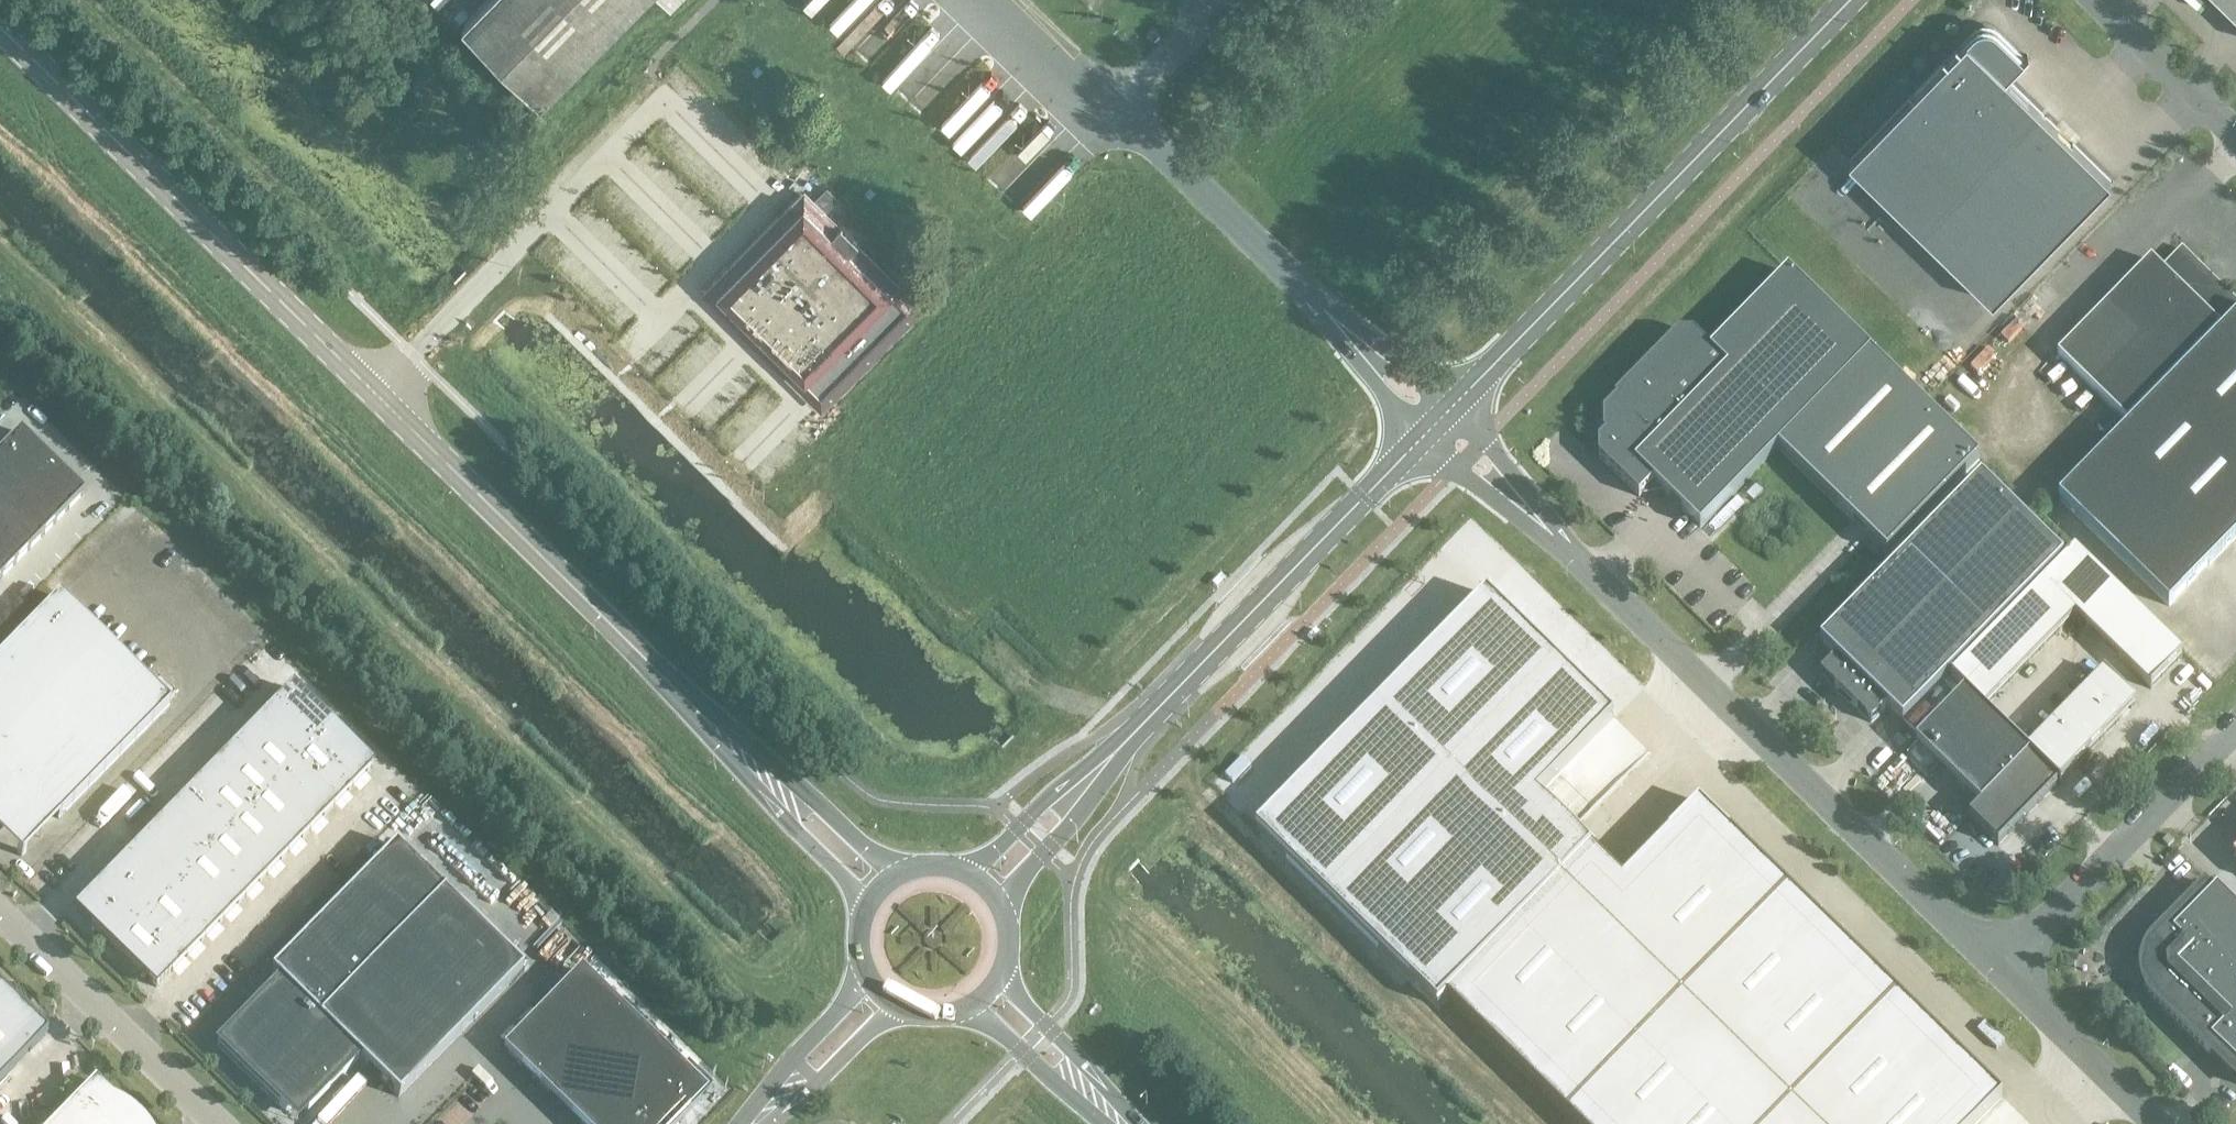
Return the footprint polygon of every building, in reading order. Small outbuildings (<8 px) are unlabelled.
[(463,24),(543,102),(643,0),(487,0),(463,24)] [(2235,13),(2235,0),(2223,0),(2235,13)] [(1992,301),(2110,180),(2006,79),(2025,59),(1997,32),(1993,29),(1988,28),(1982,28),(1978,29),(1973,32),(1960,46),(1959,47),(1910,97),(1911,97),(1849,161),(1992,301)] [(462,212),(473,200),(464,191),(452,203),(462,212)] [(801,194),(713,282),(717,286),(711,293),(743,325),(748,321),(762,335),(758,339),(806,387),(822,403),(916,308),(900,292),(853,246),(859,240),(842,223),(836,229),(801,194)] [(2235,311),(2235,302),(2182,249),(2161,270),(2151,260),(2057,356),(2126,423),(2235,311)] [(1711,352),(1694,334),(1678,334),(1615,399),(1617,401),(1604,415),(1604,434),(1606,435),(1599,442),(1599,458),(1640,497),(1654,483),(1701,529),(1779,448),(1887,554),(1980,460),(1788,273),(1711,352)] [(2169,609),(2235,541),(2235,317),(2058,500),(2169,609)] [(36,480),(51,464),(20,433),(4,449),(36,480)] [(23,493),(36,480),(4,449),(0,453),(0,470),(23,493)] [(51,464),(36,480),(67,511),(83,495),(51,464)] [(11,505),(23,493),(0,470),(0,495),(11,505)] [(1836,659),(1821,674),(1871,723),(1887,708),(1903,724),(2064,559),(1981,479),(1821,643),(1836,659)] [(55,524),(67,511),(36,480),(23,493),(55,524)] [(11,505),(43,536),(55,524),(23,493),(11,505)] [(11,505),(0,495),(0,517),(11,505)] [(0,517),(0,522),(29,550),(43,536),(11,505),(0,517)] [(15,565),(29,550),(0,522),(0,550),(15,565)] [(0,550),(0,578),(1,579),(15,565),(0,550)] [(2063,604),(2095,572),(2074,552),(2027,600),(2059,632),(2075,616),(2063,604)] [(2063,604),(2075,616),(2075,615),(2087,627),(2118,595),(2095,572),(2063,604)] [(1256,830),(1438,1007),(1447,998),(1576,1123),(1976,1123),(2001,1098),(1699,802),(1623,880),(1591,849),(1538,797),(1542,793),(1614,720),(1486,595),(1256,830)] [(2118,595),(2087,627),(2103,642),(2134,610),(2118,595)] [(59,597),(0,658),(0,823),(30,792),(59,820),(170,706),(167,703),(175,695),(158,678),(150,686),(59,597)] [(2059,632),(2027,600),(2012,616),(2044,647),(2059,632)] [(2134,610),(2103,642),(2119,658),(2133,643),(2150,626),(2134,610)] [(2044,647),(2012,616),(1997,632),(2029,663),(2044,647)] [(2133,643),(2166,674),(2182,657),(2150,626),(2133,643)] [(2029,663),(1997,632),(1981,648),(2013,679),(2029,663)] [(2133,643),(2119,658),(2151,689),(2166,674),(2133,643)] [(2013,679),(1981,648),(1966,663),(1998,695),(2013,679)] [(1998,695),(1966,663),(1951,679),(1965,693),(1982,711),(1983,710),(1998,695)] [(2088,690),(2120,721),(2136,705),(2104,673),(2088,690)] [(274,708),(314,747),(332,728),(292,689),(274,708)] [(2072,706),(2104,737),(2120,721),(2088,690),(2072,706)] [(1982,711),(1965,693),(1916,743),(1939,766),(1981,806),(1985,802),(2000,787),(2015,771),(2030,756),(2026,753),(2027,752),(1983,710),(1982,711)] [(2104,737),(2072,706),(2057,721),(2089,753),(2104,737)] [(314,747),(274,708),(255,726),(295,765),(314,747)] [(2089,753),(2057,721),(2041,737),(2074,769),(2089,753)] [(273,789),(295,765),(255,726),(233,750),(273,789)] [(314,747),(354,786),(372,767),(332,728),(314,747)] [(2041,737),(2027,752),(2026,753),(2030,756),(2058,784),(2059,785),(2060,784),(2059,784),(2074,769),(2041,737)] [(335,805),(354,786),(314,747),(295,765),(335,805)] [(251,810),(270,792),(273,789),(233,750),(211,772),(251,810)] [(2015,771),(2000,787),(2028,815),(2043,799),(2058,784),(2030,756),(2015,771)] [(270,792),(310,831),(335,805),(295,765),(273,789),(270,792)] [(248,814),(251,810),(211,772),(190,793),(230,832),(248,814)] [(1981,806),(1969,818),(1998,846),(2013,830),(2028,815),(2000,787),(1985,802),(1981,806)] [(288,853),(310,831),(270,792),(251,810),(248,814),(288,853)] [(209,854),(227,836),(230,832),(190,793),(169,815),(209,854)] [(227,836),(267,875),(288,853),(248,814),(230,832),(227,836)] [(209,854),(169,815),(147,837),(187,876),(206,857),(209,854)] [(246,897),(267,875),(227,836),(209,854),(206,857),(246,897)] [(166,898),(184,879),(187,876),(147,837),(126,859),(166,898)] [(523,969),(408,858),(395,846),(271,973),(278,981),(216,1045),(285,1113),(296,1101),(307,1112),(359,1059),(398,1098),(523,969)] [(224,918),(246,897),(206,857),(187,876),(184,879),(224,918)] [(166,898),(126,859),(108,878),(147,917),(166,898)] [(115,950),(147,917),(108,878),(91,895),(92,895),(76,911),(91,925),(91,926),(115,950)] [(166,898),(206,937),(224,918),(184,879),(166,898)] [(2147,959),(2147,979),(2143,980),(2144,983),(2145,987),(2147,990),(2148,993),(2151,996),(2153,999),(2209,1054),(2217,1046),(2235,1065),(2235,908),(2217,889),(2174,932),(2166,925),(2152,939),(2150,942),(2148,945),(2146,948),(2145,951),(2143,955),(2142,958),(2147,959)] [(188,956),(206,937),(166,898),(147,917),(188,956)] [(171,973),(188,956),(147,917),(115,950),(140,974),(141,974),(155,988),(171,972),(171,973)] [(579,1123),(681,1123),(712,1092),(686,1068),(683,1071),(580,971),(503,1050),(579,1123)] [(16,1005),(14,1007),(0,993),(0,1084),(47,1036),(16,1005)] [(94,1083),(54,1123),(137,1123),(94,1083)]
